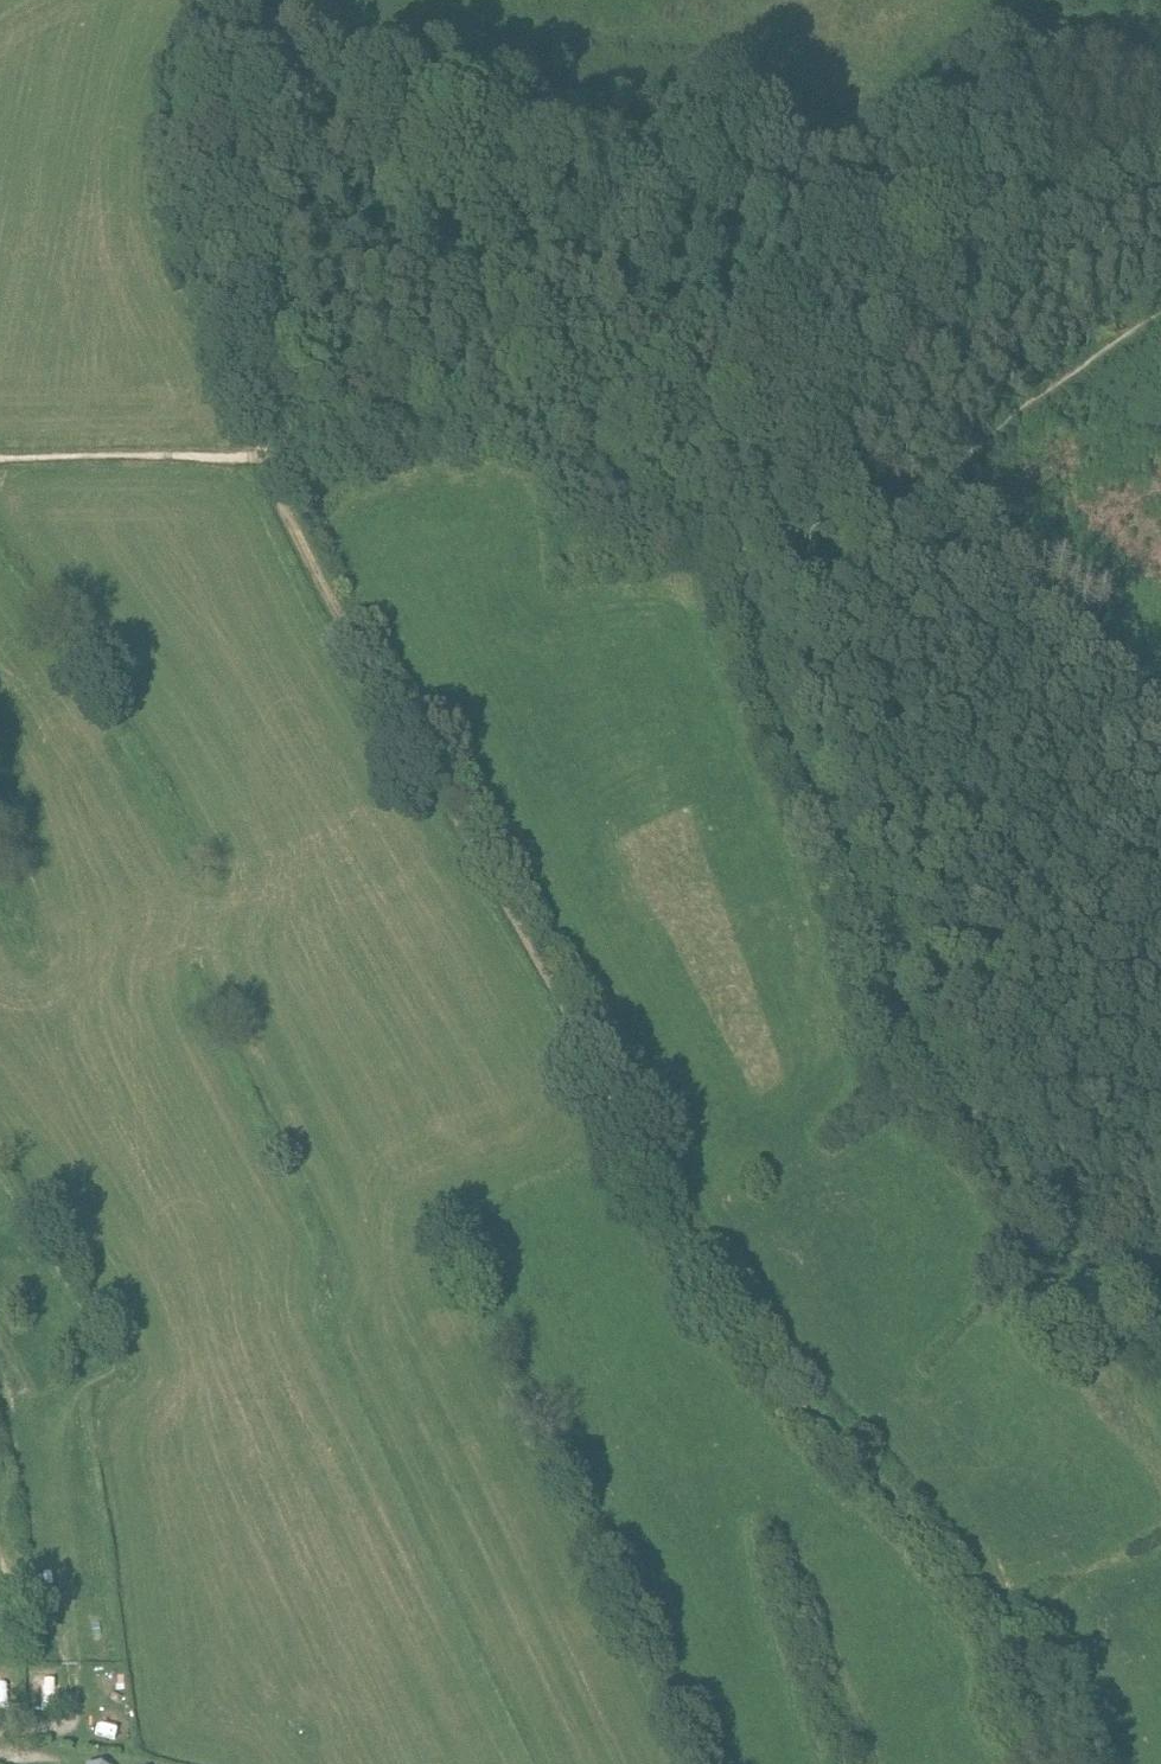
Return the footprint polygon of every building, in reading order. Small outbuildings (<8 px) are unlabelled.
[(134,1711),(110,1712),(111,1733),(134,1732),(134,1711)]
